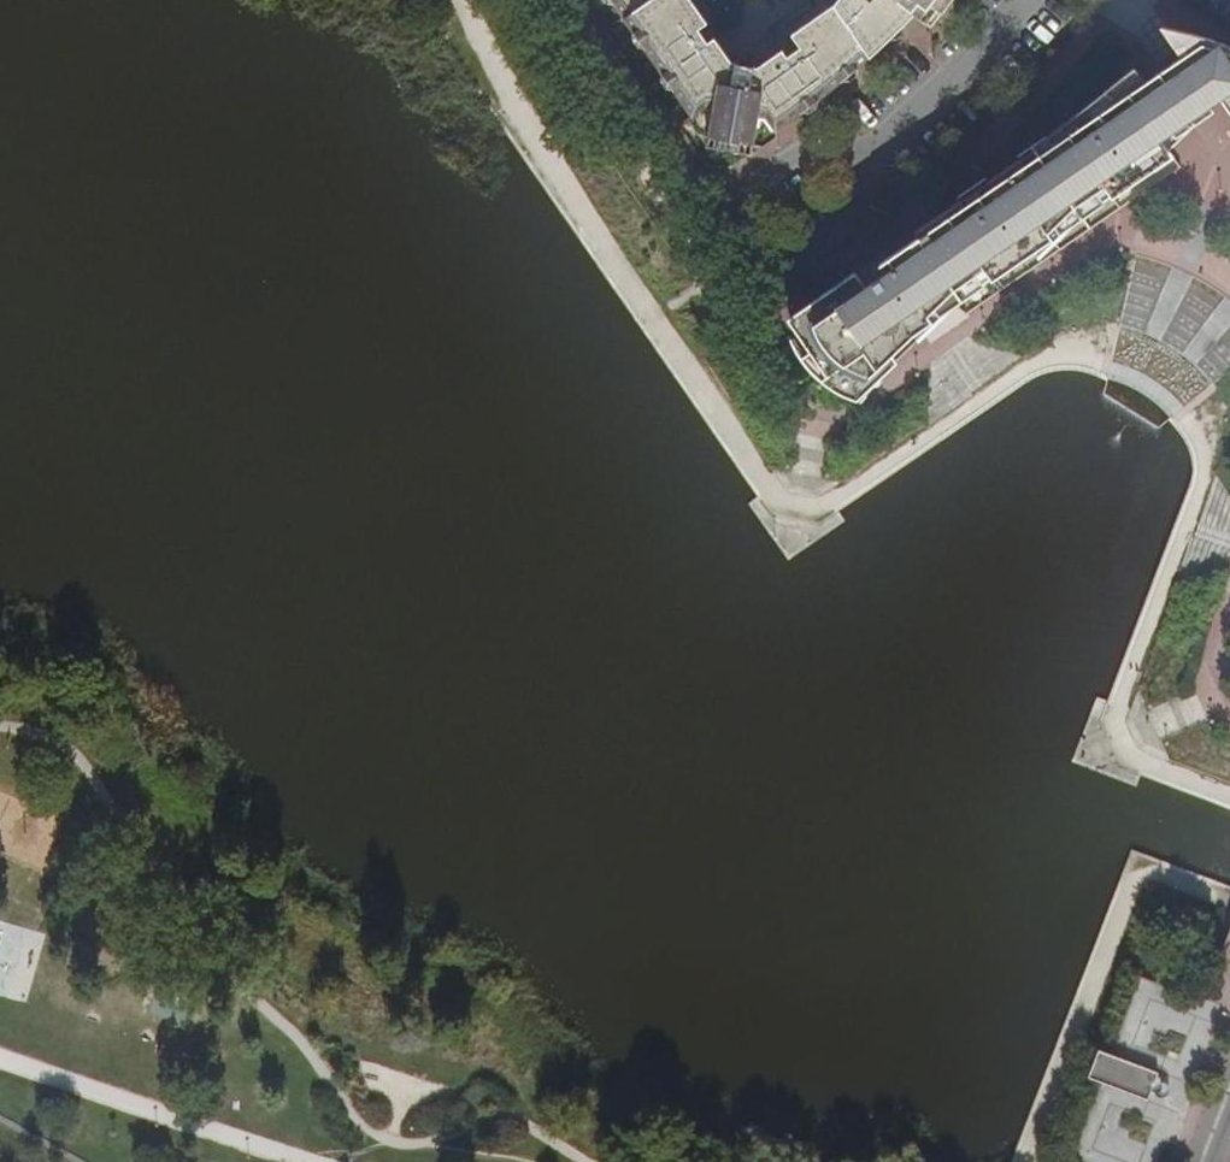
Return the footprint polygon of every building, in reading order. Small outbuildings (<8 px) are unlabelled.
[(608,7),(615,0),(618,3),(614,6),(633,32),(637,30),(638,34),(630,39),(636,48),(645,41),(647,46),(644,48),(662,73),(666,71),(669,75),(659,81),(665,88),(674,82),(677,87),(673,90),(706,136),(760,146),(777,136),(775,134),(865,62),(887,41),(914,13),(928,18),(938,7),(929,0),(839,0),(833,7),(792,35),(800,48),(810,62),(798,70),(794,66),(787,72),(781,64),(764,76),(758,67),(754,67),(746,58),(736,64),(731,63),(724,69),(712,52),(705,58),(699,49),(693,53),(684,39),(699,30),(708,24),(691,0),(603,0),(608,7)] [(944,11),(952,0),(929,0),(938,7),(944,11)] [(709,43),(699,30),(684,39),(693,53),(699,49),(705,58),(712,52),(724,69),(731,63),(721,48),(714,38),(709,43)] [(1229,98),(1229,52),(1190,40),(1183,44),(1187,50),(1199,68),(1194,72),(1224,91),(1229,98)] [(810,62),(800,48),(794,53),(788,58),(782,50),(758,67),(764,76),(781,64),(787,72),(794,66),(798,70),(810,62)] [(1229,114),(1229,98),(1224,91),(1194,72),(1199,68),(1187,50),(1163,68),(1172,126),(1218,97),(1229,114)] [(801,306),(858,384),(914,332),(911,327),(926,314),(912,292),(926,282),(943,297),(984,268),(991,279),(1035,249),(1026,238),(1102,186),(1110,197),(1152,168),(1154,161),(1168,150),(1158,135),(1149,122),(1163,111),(1159,87),(1157,87),(1152,91),(1144,81),(1140,75),(1133,66),(1024,155),(928,220),(932,226),(938,236),(893,266),(887,258),(882,251),(842,278),(850,288),(815,311),(808,302),(801,306)] [(1158,135),(1172,126),(1163,68),(1144,81),(1152,91),(1157,87),(1159,87),(1163,111),(1149,122),(1158,135)] [(1035,249),(1110,197),(1102,186),(1026,238),(1035,249)] [(932,226),(887,258),(893,266),(938,236),(932,226)] [(911,327),(914,332),(991,279),(984,268),(943,297),(926,282),(912,292),(926,314),(911,327)] [(842,278),(808,302),(815,311),(850,288),(842,278)] [(801,306),(785,317),(797,333),(791,339),(803,360),(810,371),(827,386),(845,395),(859,399),(892,365),(862,390),(858,384),(801,306)]
